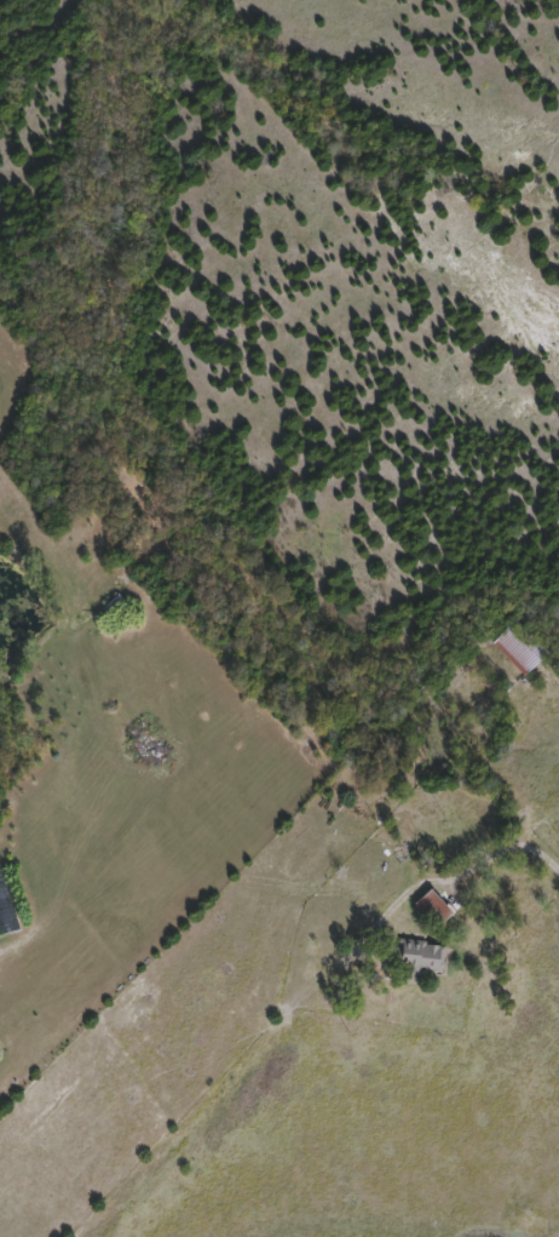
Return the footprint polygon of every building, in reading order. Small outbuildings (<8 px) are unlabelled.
[(549,654),(528,676),(495,643),(517,620),(549,654)] [(437,929),(415,907),(432,890),(455,912),(437,929)] [(15,934),(0,934),(0,907),(15,907),(15,934)] [(444,945),(443,978),(390,975),(390,957),(399,957),(400,944),(444,945)]
